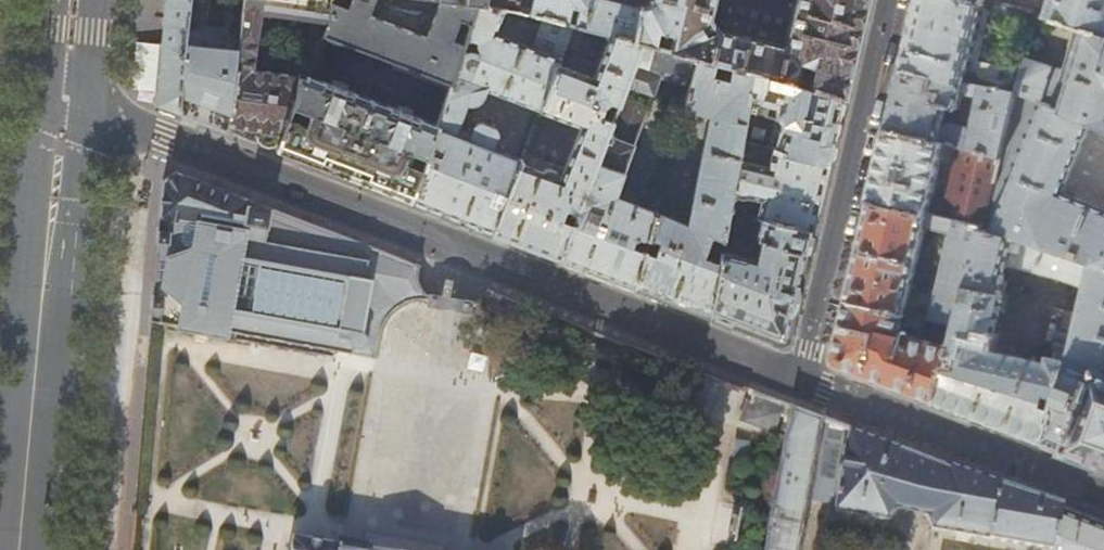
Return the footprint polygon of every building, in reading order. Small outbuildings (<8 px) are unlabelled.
[(191,0),(166,0),(164,21),(162,43),(157,90),(156,104),(158,105),(167,108),(179,113),(188,32),(191,0)] [(332,0),(245,0),(239,43),(237,63),(228,131),(246,138),(277,150),(286,123),(300,79),(305,78),(307,74),(307,73),(298,72),(296,74),(252,68),(260,12),(328,21),(332,0)] [(436,0),(332,0),(328,21),(323,34),(451,83),(462,50),(466,38),(478,5),(436,0)] [(478,5),(503,8),(520,10),(522,0),(436,0),(478,5)] [(857,38),(866,0),(795,0),(785,43),(783,37),(772,35),(770,42),(720,29),(711,16),(715,0),(651,0),(638,7),(610,0),(522,0),(520,10),(543,16),(572,24),(610,34),(640,42),(696,57),(752,72),(843,96),(857,38)] [(984,0),(920,0),(913,29),(904,68),(965,82),(1018,93),(1023,71),(978,60),(988,17),(1005,21),(1008,6),(985,0),(984,0)] [(1050,16),(1090,30),(1103,35),(1103,0),(1054,0),(1050,16)] [(455,134),(466,105),(472,105),(478,102),(482,99),(485,89),(539,110),(539,109),(557,62),(572,24),(543,16),(532,47),(495,33),(503,8),(478,5),(466,38),(477,42),(477,47),(479,50),(479,53),(469,49),(467,49),(465,52),(462,50),(451,83),(438,124),(433,139),(444,144),(441,155),(436,153),(438,146),(431,143),(426,158),(422,171),(410,200),(427,207),(450,216),(492,232),(519,161),(520,158),(491,148),(496,133),(496,129),(494,127),(492,126),(481,121),(476,122),(474,125),(468,139),(455,134)] [(1090,30),(1065,111),(1057,108),(1067,72),(1026,59),(1023,71),(1018,93),(1002,157),(985,226),(984,229),(1018,237),(1019,236),(1066,253),(1067,252),(1095,263),(1090,286),(1083,314),(1063,399),(1060,408),(1059,413),(1060,413),(1051,440),(1071,447),(1069,451),(1103,465),(1103,210),(1064,193),(1093,122),(1103,127),(1103,35),(1090,30)] [(221,36),(188,32),(179,113),(197,119),(228,131),(237,63),(222,61),(218,61),(221,36)] [(632,63),(640,42),(610,34),(594,73),(596,78),(557,62),(539,109),(579,123),(560,177),(519,161),(492,232),(507,237),(559,257),(632,63)] [(615,195),(658,76),(688,84),(696,57),(640,42),(632,63),(559,257),(592,270),(634,286),(655,210),(659,193),(652,191),(647,207),(615,195)] [(752,72),(696,57),(688,84),(683,106),(709,113),(687,222),(655,210),(634,286),(644,290),(680,304),(709,315),(721,248),(724,227),(728,207),(740,139),(752,72)] [(890,130),(1002,157),(1018,93),(965,82),(904,68),(897,99),(890,130)] [(740,139),(827,164),(835,132),(843,96),(752,72),(740,139)] [(337,85),(307,74),(305,78),(300,79),(286,123),(277,150),(299,158),(345,176),(370,185),(410,200),(422,171),(404,163),(409,151),(426,158),(431,143),(433,139),(438,124),(422,118),(423,114),(404,107),(402,110),(342,87),(343,83),(339,81),(337,85)] [(881,165),(873,201),(985,226),(1002,157),(890,130),(886,144),(881,165)] [(819,199),(827,164),(740,139),(728,207),(739,210),(742,196),(748,196),(760,199),(756,215),(760,216),(812,230),(819,199)] [(439,301),(439,300),(429,296),(421,289),(418,281),(418,272),(421,264),(176,172),(163,180),(161,196),(152,306),(151,320),(160,320),(160,323),(225,334),(226,332),(375,357),(379,337),(380,337),(381,333),(384,324),(390,316),(398,308),(405,304),(414,302),(424,301),(429,302),(428,304),(436,305),(436,304),(438,304),(439,301)] [(873,201),(862,247),(850,299),(924,317),(938,321),(960,326),(984,229),(985,226),(873,201)] [(748,213),(739,210),(728,207),(724,227),(743,232),(748,213)] [(806,257),(812,230),(760,216),(755,237),(761,239),(757,255),(745,254),(721,248),(709,315),(741,327),(780,342),(786,338),(799,287),(806,257)] [(984,229),(960,326),(957,341),(955,347),(941,403),(1019,433),(1040,441),(1049,444),(1051,440),(1060,413),(1059,413),(1060,408),(1049,405),(1051,396),(1063,399),(1083,314),(1057,308),(1056,315),(1060,320),(1063,320),(1054,357),(1052,356),(1050,366),(991,351),(1005,292),(1001,291),(1009,263),(1090,286),(1095,263),(1067,252),(1066,253),(1019,236),(1018,237),(984,229)] [(458,303),(458,304),(458,307),(460,308),(460,309),(467,310),(468,309),(498,314),(500,295),(488,290),(482,298),(474,303),(466,304),(458,303)] [(924,317),(850,299),(843,331),(837,358),(836,359),(836,362),(839,365),(912,392),(941,403),(955,347),(901,334),(903,325),(922,329),(924,317)] [(960,326),(938,321),(934,336),(957,341),(960,326)] [(789,417),(790,406),(751,391),(739,420),(772,433),(780,413),(789,417)] [(790,406),(789,417),(784,440),(764,549),(801,549),(806,523),(804,523),(809,499),(836,504),(838,510),(889,521),(896,508),(928,514),(932,527),(1053,549),(1061,509),(1062,506),(1062,503),(949,463),(945,465),(922,456),(836,423),(804,411),(790,406)] [(1053,549),(1103,549),(1103,526),(1061,509),(1053,549)] [(341,549),(341,547),(293,539),(291,549),(342,549),(341,549)]
